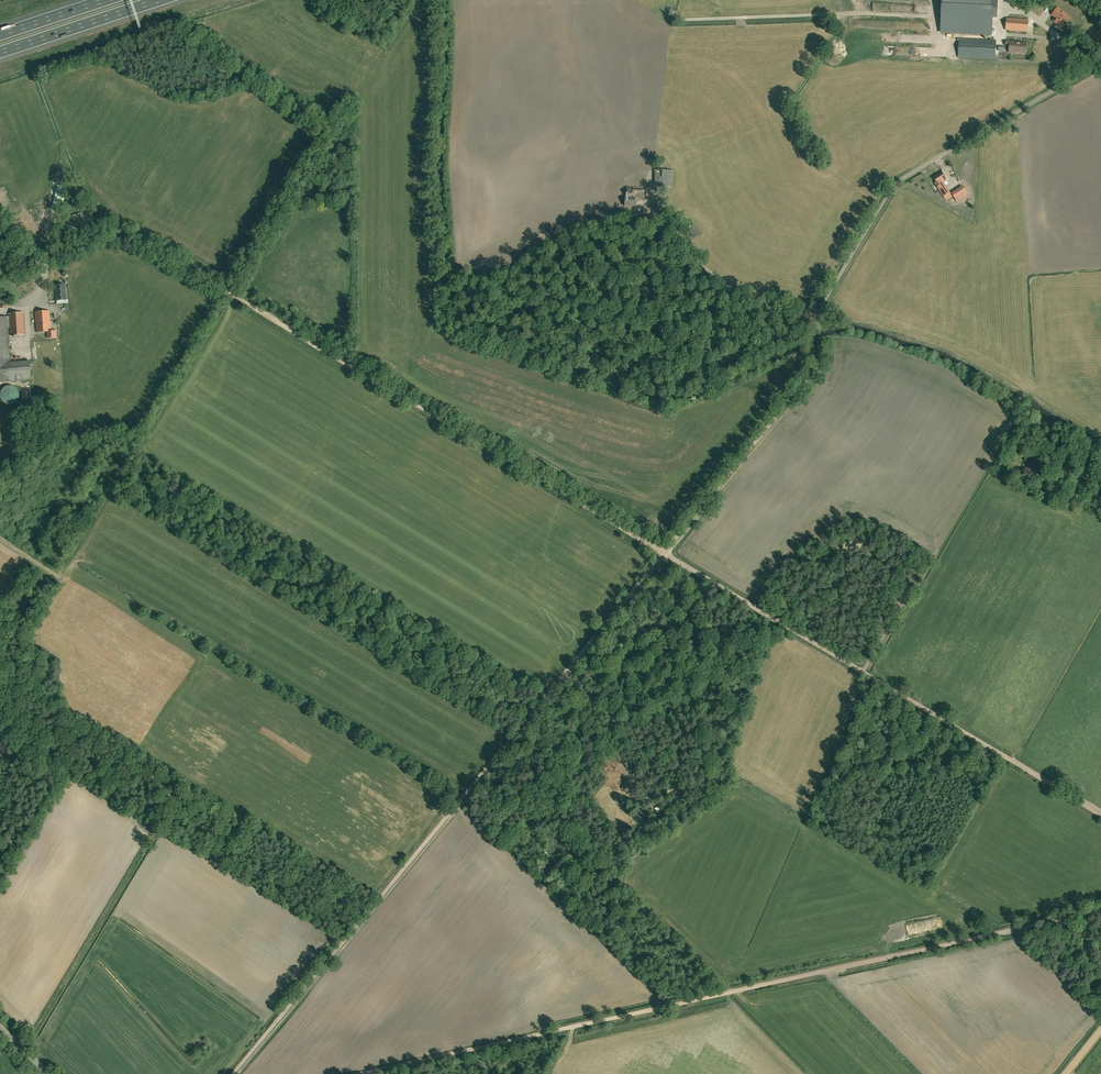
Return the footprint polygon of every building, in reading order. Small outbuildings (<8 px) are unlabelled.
[(941,32),(991,34),(992,18),(997,18),(997,0),(994,0),(942,0),(941,32)] [(1070,17),(1057,7),(1051,15),(1057,19),(1054,23),(1062,29),(1070,17)] [(1027,32),(1029,19),(1007,17),(1006,30),(1027,32)] [(995,59),(996,40),(959,39),(958,57),(995,59)] [(1014,42),(1006,41),(1006,45),(1010,46),(1009,52),(1016,53),(1016,52),(1026,53),(1026,43),(1014,42)] [(664,166),(663,162),(658,160),(655,163),(656,167),(661,169),(664,166)] [(934,177),(938,183),(941,188),(939,189),(946,200),(952,196),(945,185),(944,186),(943,183),(947,180),(944,176),(945,175),(943,171),(934,177)] [(564,174),(559,180),(562,184),(568,177),(564,174)] [(646,200),(646,187),(626,187),(626,196),(625,196),(625,206),(635,206),(635,200),(646,200)] [(84,211),(88,208),(84,204),(85,203),(78,194),(70,200),(77,209),(79,211),(80,211),(81,212),(83,210),(84,211)] [(686,226),(688,228),(687,228),(694,237),(700,233),(693,224),(690,226),(689,224),(686,226)] [(57,300),(66,300),(64,284),(55,285),(57,300)] [(50,321),(49,311),(35,312),(37,332),(47,331),(48,338),(56,338),(56,331),(51,331),(51,321),(50,321)] [(23,313),(9,314),(9,317),(0,317),(0,382),(31,380),(30,361),(10,362),(8,327),(10,327),(10,335),(25,334),(23,313)] [(1054,466),(1057,463),(1052,457),(1049,460),(1054,466)]
